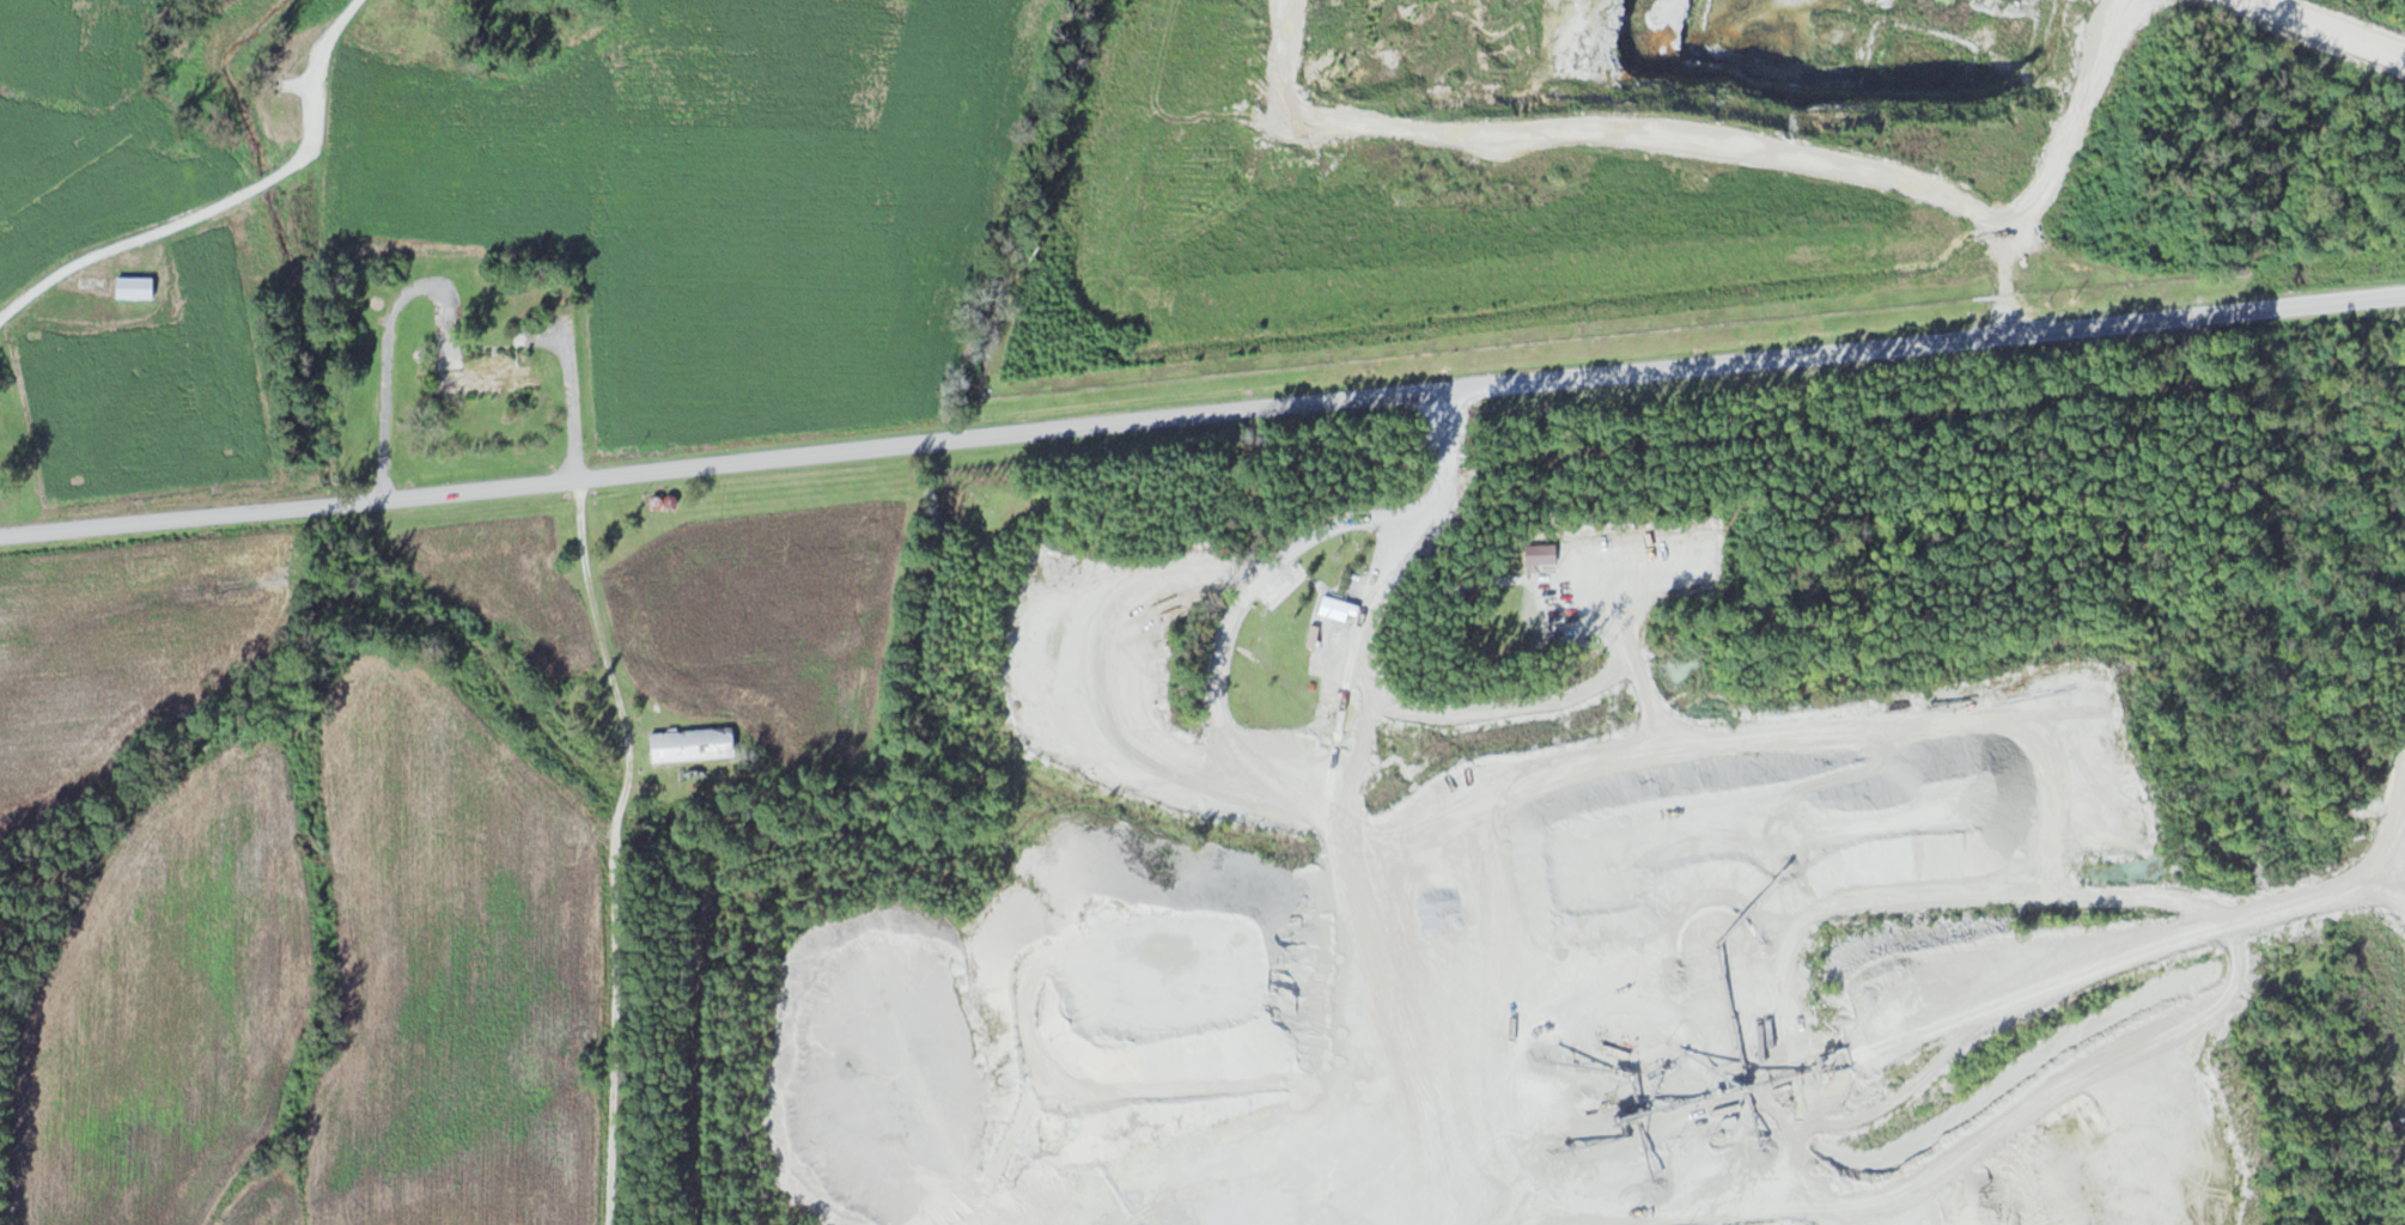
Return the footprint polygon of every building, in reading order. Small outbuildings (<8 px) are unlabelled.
[(157,276),(117,276),(117,298),(157,298),(157,276)] [(1562,544),(1529,544),(1529,562),(1562,562),(1562,544)] [(652,731),(654,761),(740,757),(738,726),(652,731)]
